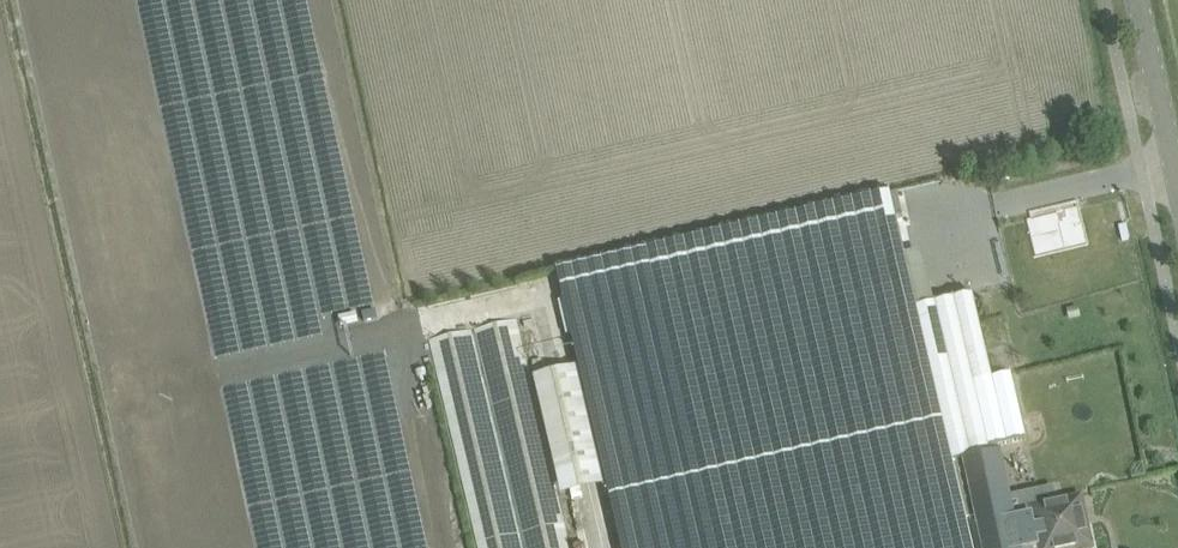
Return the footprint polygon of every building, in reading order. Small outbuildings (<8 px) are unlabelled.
[(557,271),(622,547),(973,547),(966,517),(976,515),(964,459),(999,451),(998,445),(963,298),(933,305),(916,309),(903,255),(889,194),(834,207),(684,241),(557,271)] [(1087,211),(1018,227),(1031,282),(1099,264),(1087,211)] [(972,296),(963,298),(998,445),(1026,439),(1011,374),(992,379),(972,296)] [(475,332),(526,547),(570,547),(517,322),(475,332)] [(430,342),(477,547),(521,547),(472,332),(430,342)] [(529,358),(574,547),(618,547),(571,348),(529,358)] [(1087,518),(1082,519),(1081,515),(1086,514),(1082,496),(1057,501),(1054,488),(1018,495),(1025,528),(1016,530),(999,451),(964,459),(976,515),(983,547),(1093,547),(1087,518)]
